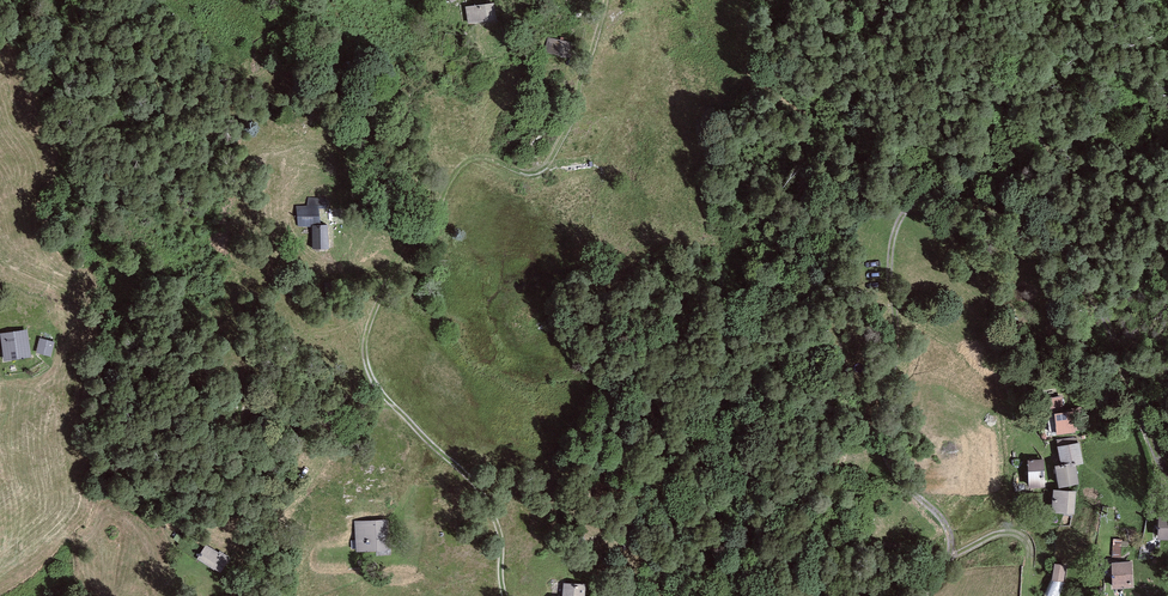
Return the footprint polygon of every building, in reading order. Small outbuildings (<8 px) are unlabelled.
[(494,3),(465,6),(467,24),(496,21),(494,3)] [(402,177),(391,173),(387,182),(399,186),(402,177)] [(327,198),(308,198),(307,206),(318,205),(319,209),(327,209),(327,198)] [(328,225),(320,225),(319,209),(318,205),(307,206),(296,206),(298,227),(312,227),(313,249),(329,249),(328,225)] [(0,334),(0,335),(4,361),(32,357),(27,329),(0,334)] [(54,342),(39,339),(36,354),(51,356),(54,342)] [(1045,415),(1054,414),(1057,435),(1075,433),(1075,431),(1085,430),(1082,407),(1072,408),(1072,411),(1063,413),(1061,396),(1042,399),(1045,415)] [(1056,441),(1058,447),(1079,443),(1078,436),(1056,441)] [(1079,443),(1058,447),(1061,465),(1070,463),(1071,466),(1075,465),(1083,464),(1079,443)] [(1043,459),(1027,460),(1029,489),(1045,488),(1043,459)] [(1070,463),(1061,465),(1055,466),(1060,488),(1079,484),(1075,465),(1071,466),(1070,463)] [(1077,492),(1054,490),(1051,513),(1074,515),(1077,492)] [(1159,516),(1158,539),(1167,540),(1167,516),(1159,516)] [(386,519),(354,521),(356,552),(388,550),(386,519)] [(1116,539),(1113,552),(1130,555),(1132,542),(1116,539)] [(206,545),(197,559),(214,571),(215,570),(221,573),(231,558),(219,551),(218,553),(206,545)] [(1132,561),(1111,563),(1113,589),(1133,588),(1132,561)] [(1066,565),(1055,564),(1052,581),(1064,582),(1066,565)] [(586,585),(563,584),(563,595),(585,595),(586,585)]
